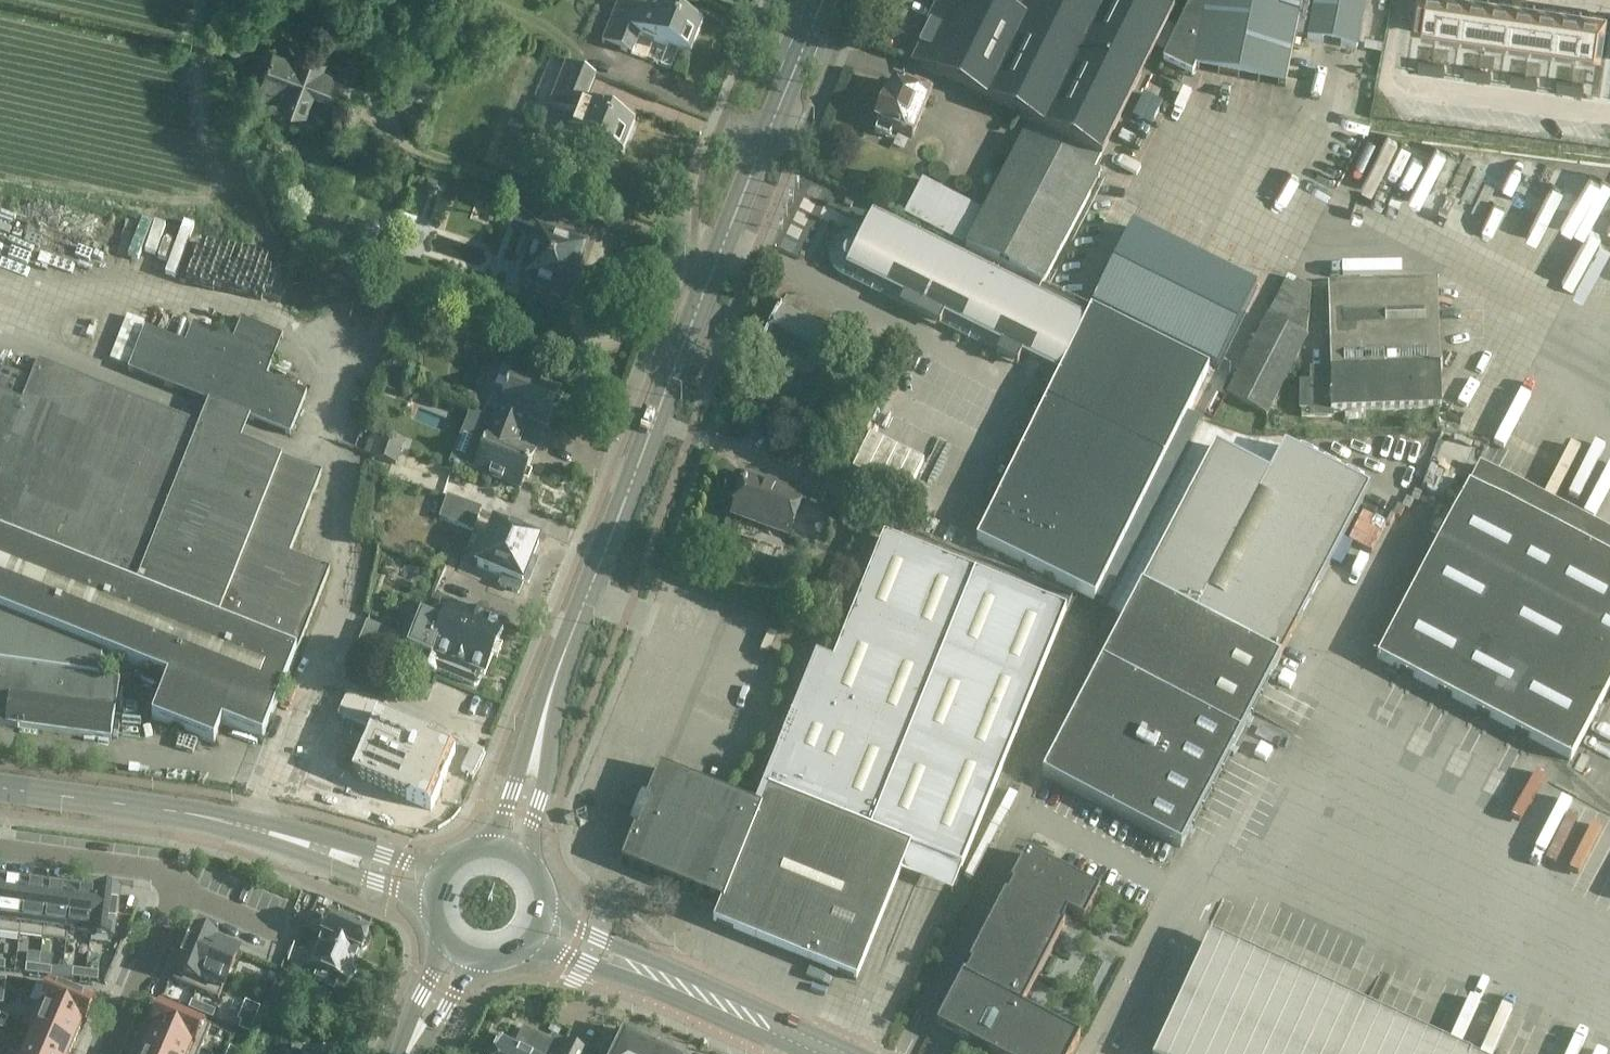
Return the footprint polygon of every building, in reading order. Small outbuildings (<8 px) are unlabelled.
[(391,14),(397,0),(359,0),(358,1),(391,14)] [(1031,122),(1099,156),(1101,157),(1173,10),(1152,0),(1010,0),(1005,10),(985,0),(938,0),(927,21),(930,22),(918,46),(919,46),(912,62),(1032,121),(1031,122)] [(1366,0),(1205,0),(1190,0),(1161,61),(1191,76),(1195,68),(1285,85),(1295,35),(1357,48),(1366,0)] [(1410,31),(1411,31),(1412,31),(1435,35),(1440,0),(1415,0),(1410,31)] [(1435,35),(1458,38),(1463,0),(1440,0),(1435,35)] [(1458,38),(1481,41),(1487,0),(1463,0),(1458,38)] [(1481,41),(1504,45),(1510,2),(1499,0),(1487,0),(1481,41)] [(601,43),(631,55),(639,36),(688,55),(700,25),(676,15),(680,6),(669,2),(665,11),(650,5),(647,14),(617,2),(601,43)] [(1510,2),(1504,45),(1528,48),(1534,5),(1510,2)] [(1534,5),(1528,48),(1551,51),(1557,8),(1534,5)] [(1557,8),(1551,51),(1574,55),(1580,12),(1557,8)] [(1580,12),(1574,55),(1597,58),(1599,58),(1605,15),(1580,12)] [(288,44),(284,55),(274,51),(258,92),(280,100),(279,102),(305,111),(313,90),(325,95),(333,72),(322,68),(324,63),(296,52),(298,47),(288,44)] [(1418,61),(1417,70),(1430,72),(1431,63),(1418,61)] [(615,116),(618,106),(601,99),(597,109),(584,104),(596,75),(565,62),(547,106),(574,117),(568,132),(623,155),(635,124),(615,116)] [(368,74),(340,63),(335,77),(362,88),(368,74)] [(1431,63),(1430,72),(1442,73),(1444,65),(1431,63)] [(1464,68),(1463,76),(1476,78),(1477,70),(1464,68)] [(1477,70),(1476,78),(1489,80),(1490,72),(1477,70)] [(1511,75),(1510,83),(1522,85),(1524,76),(1511,75)] [(1524,76),(1522,85),(1535,87),(1536,78),(1524,76)] [(893,130),(912,137),(932,86),(911,78),(907,87),(893,82),(892,84),(890,85),(889,86),(887,87),(886,88),(886,89),(885,91),(885,92),(885,93),(885,94),(885,96),(886,97),(887,99),(886,101),(884,100),(875,123),(878,124),(874,133),(889,138),(893,130)] [(1557,81),(1556,89),(1569,91),(1570,83),(1557,81)] [(1570,83),(1569,91),(1582,93),(1583,85),(1570,83)] [(904,214),(964,245),(1042,286),(1100,177),(1092,172),(1099,156),(1031,122),(1024,137),(1021,135),(982,210),(922,179),(904,214)] [(524,192),(512,228),(537,237),(521,285),(566,300),(583,251),(536,235),(548,200),(524,192)] [(900,212),(908,198),(896,192),(889,207),(900,212)] [(850,206),(854,199),(847,195),(843,203),(850,206)] [(1022,353),(1059,372),(975,541),(1093,600),(1208,369),(1090,310),(1084,322),(871,216),(861,235),(856,233),(851,232),(846,233),(841,235),(837,237),(833,241),(830,245),(829,250),(828,255),(829,260),(830,265),(833,269),(836,273),(841,276),(899,305),(939,325),(996,353),(996,354),(1016,364),(1022,353)] [(1226,395),(1227,395),(1267,416),(1308,337),(1306,336),(1311,287),(1287,275),(1226,395)] [(1327,284),(1329,370),(1309,371),(1309,381),(1301,382),(1302,417),(1330,416),(1330,412),(1440,409),(1437,281),(1327,284)] [(756,365),(757,366),(760,367),(760,368),(760,369),(760,370),(761,371),(762,372),(791,386),(796,373),(808,379),(835,319),(796,300),(794,300),(793,300),(792,301),(791,302),(786,299),(755,363),(755,364),(756,365)] [(266,377),(283,337),(241,320),(233,340),(192,324),(184,344),(144,329),(127,371),(290,436),(307,393),(266,377)] [(297,653),(329,570),(289,554),(321,474),(241,441),(37,361),(21,401),(0,392),(0,724),(110,738),(118,679),(99,677),(102,653),(166,679),(150,719),(212,743),(221,724),(262,740),(297,653)] [(20,373),(3,366),(0,373),(0,389),(20,396),(28,376),(20,373)] [(502,368),(494,387),(482,417),(514,429),(519,415),(545,425),(559,391),(502,368)] [(514,429),(482,417),(462,466),(520,489),(534,454),(508,444),(514,429)] [(396,465),(404,441),(381,433),(373,457),(396,465)] [(1269,473),(1224,450),(1215,445),(1042,776),(1181,848),(1368,488),(1284,444),(1269,473)] [(1376,659),(1570,761),(1609,685),(1609,533),(1479,464),(1468,484),(1376,659)] [(788,533),(789,531),(801,497),(746,476),(733,513),(788,533)] [(825,491),(866,506),(870,493),(861,490),(862,488),(830,477),(825,491)] [(473,531),(481,509),(447,497),(439,518),(473,531)] [(483,509),(476,527),(487,531),(494,513),(483,509)] [(500,585),(517,592),(521,583),(523,580),(528,582),(532,570),(527,568),(538,541),(501,527),(502,523),(500,527),(494,524),(489,537),(483,534),(481,540),(487,542),(478,565),(504,576),(500,585)] [(909,848),(927,856),(960,869),(1065,612),(883,538),(830,667),(818,662),(759,809),(659,768),(620,864),(720,904),(712,923),(855,981),(909,848)] [(482,674),(484,675),(503,629),(451,607),(443,625),(421,616),(408,648),(422,653),(417,664),(436,672),(437,670),(474,686),(478,684),(482,674)] [(400,635),(367,621),(358,644),(390,658),(400,635)] [(367,670),(371,660),(361,656),(357,666),(367,670)] [(413,757),(425,722),(325,685),(295,766),(429,814),(446,769),(413,757)] [(1081,1039),(1021,1008),(1064,927),(1061,925),(1067,914),(1083,923),(1099,893),(1025,854),(933,1029),(981,1053),(1073,1053),(1079,1041),(1080,1041),(1081,1039)] [(0,881),(0,929),(12,930),(18,884),(0,881)] [(41,887),(18,884),(12,930),(35,933),(41,887)] [(64,890),(41,887),(35,933),(58,936),(64,890)] [(84,893),(64,890),(58,936),(77,939),(77,941),(81,941),(87,892),(84,891),(84,893)] [(113,895),(87,892),(81,941),(106,944),(108,926),(107,926),(109,913),(110,913),(113,895)] [(368,950),(370,944),(369,936),(329,918),(325,929),(318,926),(321,919),(310,914),(303,930),(321,937),(309,966),(318,970),(314,978),(334,987),(338,979),(347,983),(347,981),(354,978),(357,970),(356,962),(358,956),(360,957),(361,955),(368,950)] [(207,940),(183,930),(175,946),(177,947),(171,959),(170,959),(163,976),(188,986),(207,940)] [(1217,940),(1210,936),(1155,1053),(1464,1053),(1217,940)] [(209,941),(207,940),(188,986),(190,987),(190,986),(212,995),(230,952),(209,943),(209,941)] [(17,967),(16,976),(29,977),(30,969),(17,967)] [(30,969),(29,977),(42,979),(43,970),(30,969)] [(63,973),(62,982),(75,983),(76,975),(63,973)] [(76,975),(75,983),(88,985),(89,976),(76,975)] [(41,982),(31,1005),(77,1024),(87,1001),(41,982)] [(194,1005),(182,1000),(178,1008),(190,1013),(194,1005)] [(149,1003),(139,1026),(185,1045),(195,1023),(149,1003)] [(31,1009),(23,1027),(66,1045),(74,1027),(75,1028),(77,1024),(31,1005),(29,1008),(31,1009)] [(206,1010),(194,1005),(190,1013),(202,1018),(206,1010)] [(131,1048),(145,1053),(180,1053),(182,1049),(183,1049),(185,1045),(139,1026),(137,1030),(139,1030),(131,1048)] [(14,1048),(27,1053),(62,1053),(66,1045),(23,1027),(14,1048)] [(494,1053),(588,1053),(564,1041),(561,1047),(523,1028),(513,1046),(501,1040),(494,1053)] [(619,1030),(607,1053),(667,1053),(619,1030)] [(218,1046),(215,1053),(224,1053),(226,1049),(218,1046)]
